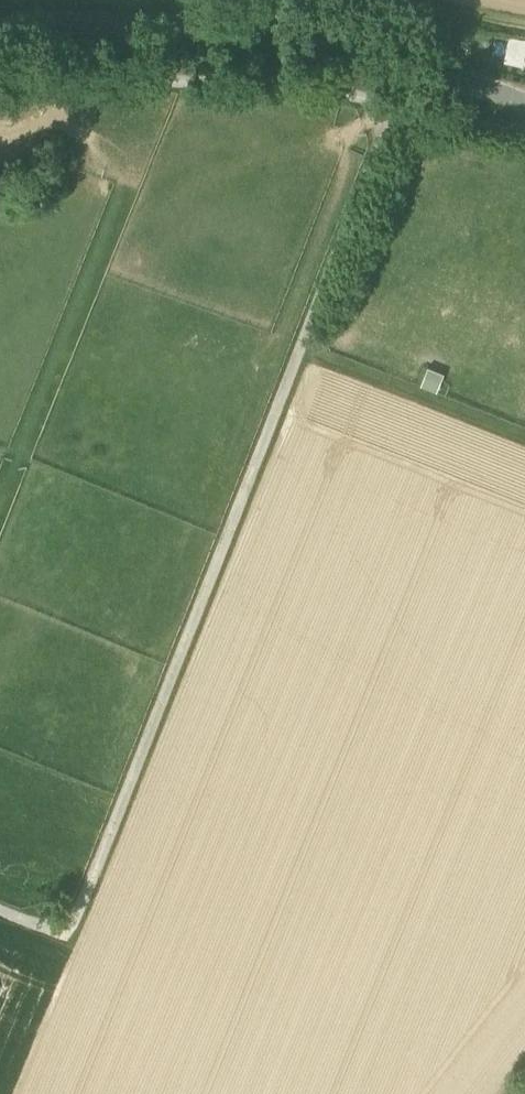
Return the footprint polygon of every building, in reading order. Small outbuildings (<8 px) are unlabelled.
[(522,68),(522,66),(516,64),(521,41),(508,39),(503,64),(522,68)] [(524,66),(524,42),(521,41),(516,64),(522,66),(524,66)] [(444,375),(427,368),(419,388),(437,394),(444,375)]
